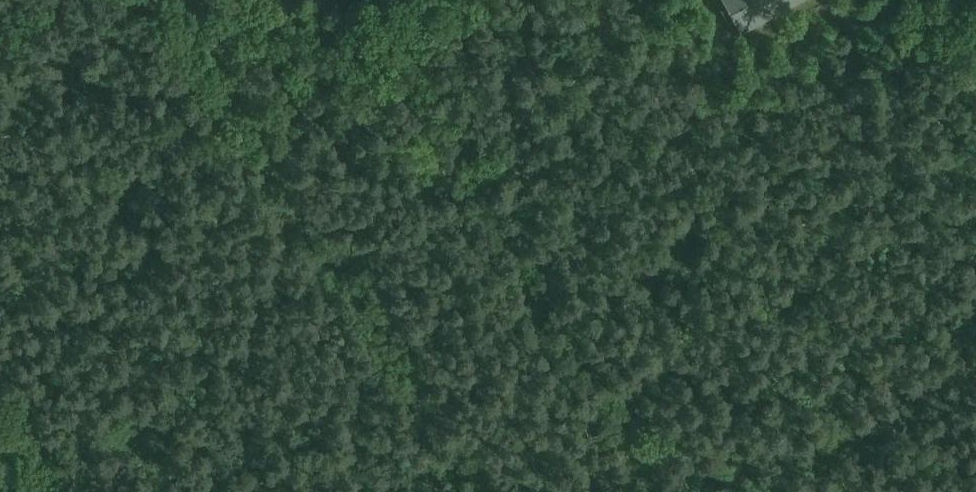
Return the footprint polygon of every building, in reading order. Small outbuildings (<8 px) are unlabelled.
[(742,34),(805,0),(723,0),(742,34)]
